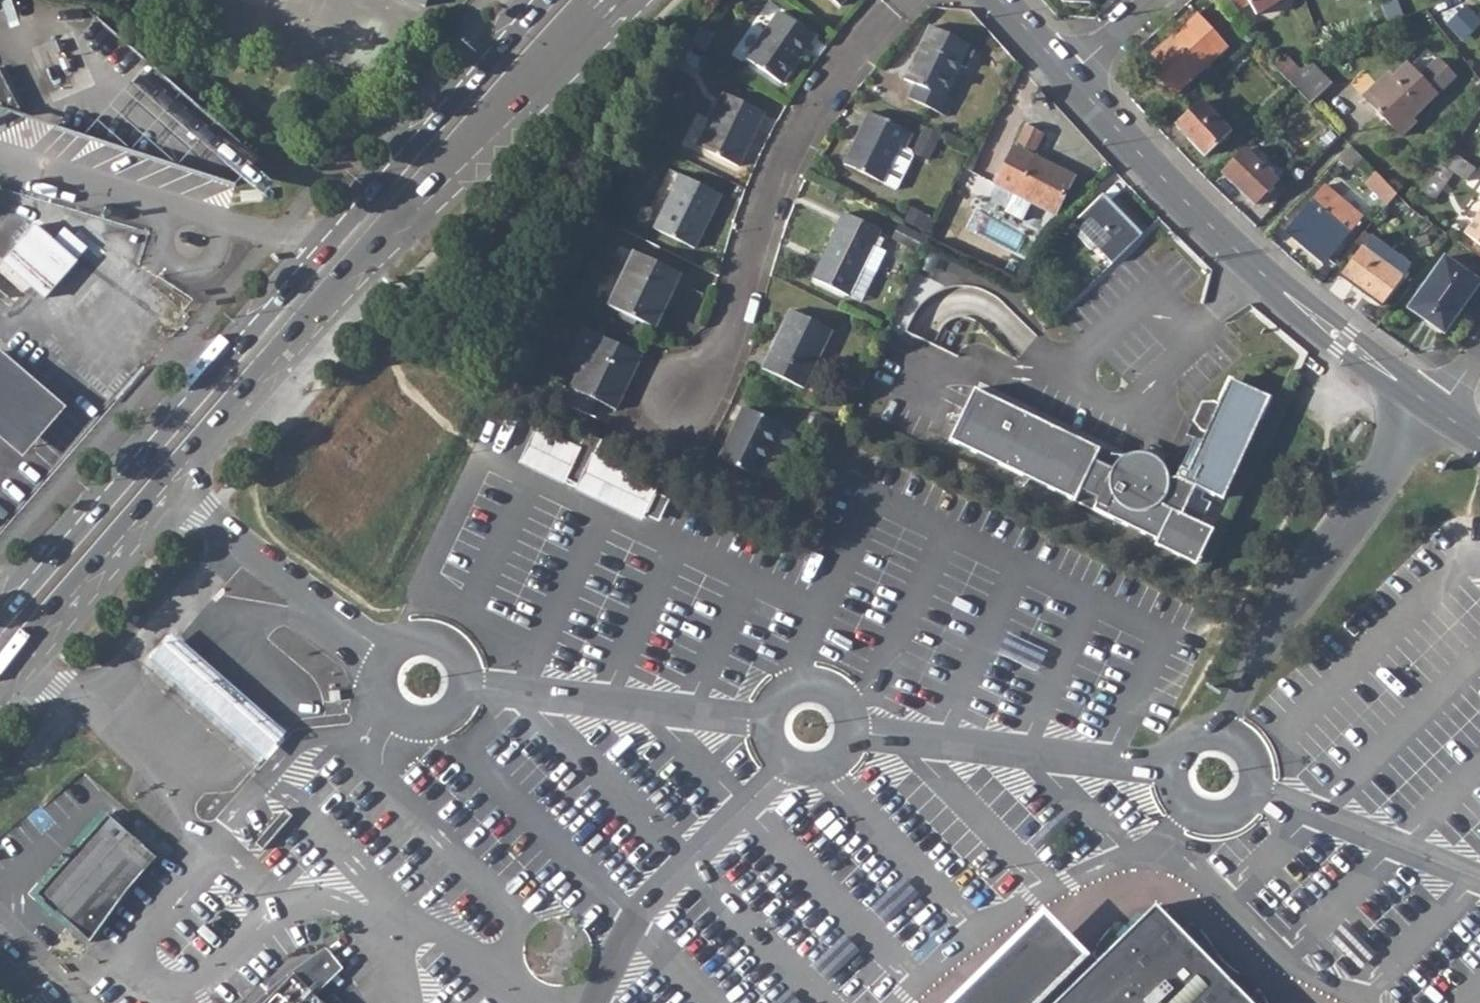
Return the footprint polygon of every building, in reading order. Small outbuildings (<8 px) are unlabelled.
[(424,9),(427,0),(396,0),(424,9)] [(1237,11),(1250,3),(1257,15),(1282,0),(1230,0),(1237,11)] [(814,36),(778,12),(745,60),(781,84),(814,36)] [(1227,49),(1197,15),(1144,62),(1174,96),(1227,49)] [(930,26),(904,79),(915,85),(909,98),(947,117),(953,103),(944,98),(960,66),(966,69),(973,56),(970,45),(930,26)] [(681,62),(694,70),(701,59),(688,51),(681,62)] [(1300,71),(1285,56),(1274,67),(1288,82),(1300,71)] [(1418,75),(1405,62),(1391,76),(1387,72),(1362,97),(1401,136),(1416,121),(1412,116),(1454,75),(1436,57),(1418,75)] [(1332,84),(1310,62),(1300,71),(1288,82),(1294,89),(1310,105),(1332,84)] [(17,106),(0,75),(0,114),(17,106)] [(763,113),(723,93),(697,147),(738,166),(763,113)] [(1230,132),(1202,101),(1176,126),(1204,156),(1230,132)] [(517,118),(523,124),(537,109),(534,106),(531,103),(517,118)] [(844,164),(895,189),(912,156),(905,148),(912,133),(869,112),(844,164)] [(1025,125),(995,186),(1055,215),(1073,177),(1032,156),(1042,134),(1025,125)] [(925,127),(912,152),(927,159),(940,134),(925,127)] [(1278,180),(1245,150),(1222,174),(1254,205),(1278,180)] [(1476,170),(1450,152),(1441,165),(1453,173),(1467,182),(1476,170)] [(1422,192),(1435,201),(1453,173),(1441,165),(1422,192)] [(1386,206),(1396,195),(1376,174),(1365,184),(1386,206)] [(720,195),(679,175),(653,229),(694,248),(720,195)] [(1363,217),(1323,185),(1289,227),(1328,259),(1363,217)] [(1141,236),(1103,196),(1074,224),(1082,232),(1077,237),(1091,251),(1096,247),(1112,264),(1141,236)] [(904,221),(919,228),(926,215),(912,208),(904,221)] [(881,231),(845,213),(812,279),(862,302),(887,252),(880,249),(884,240),(878,237),(881,231)] [(1465,234),(1479,245),(1479,213),(1465,234)] [(1,261),(42,297),(75,260),(34,224),(1,261)] [(893,238),(920,252),(927,238),(899,225),(893,238)] [(585,243),(597,248),(600,242),(587,237),(585,243)] [(1409,265),(1369,237),(1360,249),(1340,276),(1382,306),(1409,265)] [(597,296),(609,302),(634,251),(622,245),(597,296)] [(680,275),(633,252),(607,306),(651,328),(662,306),(665,307),(680,275)] [(1479,283),(1443,256),(1405,307),(1441,333),(1479,283)] [(1032,260),(1018,286),(1030,306),(1049,269),(1032,260)] [(651,328),(654,329),(665,307),(662,306),(651,328)] [(832,330),(790,310),(762,369),(803,389),(832,330)] [(641,357),(583,329),(567,363),(579,369),(563,404),(588,416),(595,402),(616,411),(623,396),(619,394),(628,374),(632,376),(641,357)] [(17,369),(0,354),(0,389),(17,369)] [(22,460),(65,409),(17,369),(0,389),(0,442),(22,460)] [(619,394),(623,396),(632,376),(628,374),(619,394)] [(1202,499),(1204,493),(1213,497),(1213,496),(1223,499),(1269,398),(1230,380),(1219,404),(1214,402),(1201,403),(1202,409),(1198,418),(1192,422),(1200,432),(1205,434),(1202,441),(1194,438),(1181,467),(1177,466),(1172,479),(1168,478),(1167,473),(1164,468),(1159,462),(1154,457),(1147,455),(1142,454),(1134,454),(1126,456),(1118,462),(1112,469),(1094,461),(1099,449),(974,389),(949,441),(1074,501),(1079,490),(1097,499),(1092,510),(1157,542),(1172,512),(1184,517),(1200,525),(1210,503),(1202,499)] [(795,435),(744,408),(718,460),(757,478),(757,477),(772,483),(795,435)] [(838,425),(816,415),(810,428),(831,438),(838,425)] [(562,485),(565,480),(566,475),(579,447),(537,427),(519,464),(562,485)] [(602,441),(586,434),(579,447),(566,475),(565,480),(567,484),(570,487),(578,486),(580,486),(582,483),(592,462),(596,454),(602,441)] [(580,486),(578,486),(576,492),(644,523),(647,518),(658,494),(661,486),(596,455),(583,483),(580,486)] [(734,483),(756,494),(759,487),(737,476),(734,483)] [(670,499),(658,494),(647,518),(659,523),(670,499)] [(1172,512),(1157,542),(1156,543),(1195,561),(1209,529),(1200,525),(1172,512)] [(173,638),(152,662),(266,764),(288,740),(173,638)] [(286,809),(256,844),(263,850),(293,816),(286,809)] [(157,859),(106,814),(38,895),(91,943),(128,891),(157,859)] [(873,912),(889,928),(916,901),(900,886),(873,912)] [(1185,931),(1179,931),(1155,906),(1057,1002),(1255,1002),(1185,931)] [(988,981),(994,987),(1001,983),(1011,986),(1016,997),(1014,1002),(1022,1002),(1072,954),(1035,917),(947,1002),(965,1002),(988,981)] [(1332,941),(1358,968),(1374,952),(1347,925),(1332,941)] [(816,968),(831,984),(858,958),(843,941),(816,968)] [(319,1000),(348,973),(330,951),(326,953),(295,975),(269,997),(263,1002),(273,1002),(286,991),(298,978),(319,1000)] [(298,978),(286,991),(273,1002),(323,1002),(319,1000),(298,978)] [(1016,997),(1011,986),(1001,983),(994,987),(988,981),(965,1002),(1014,1002),(1016,997)]
